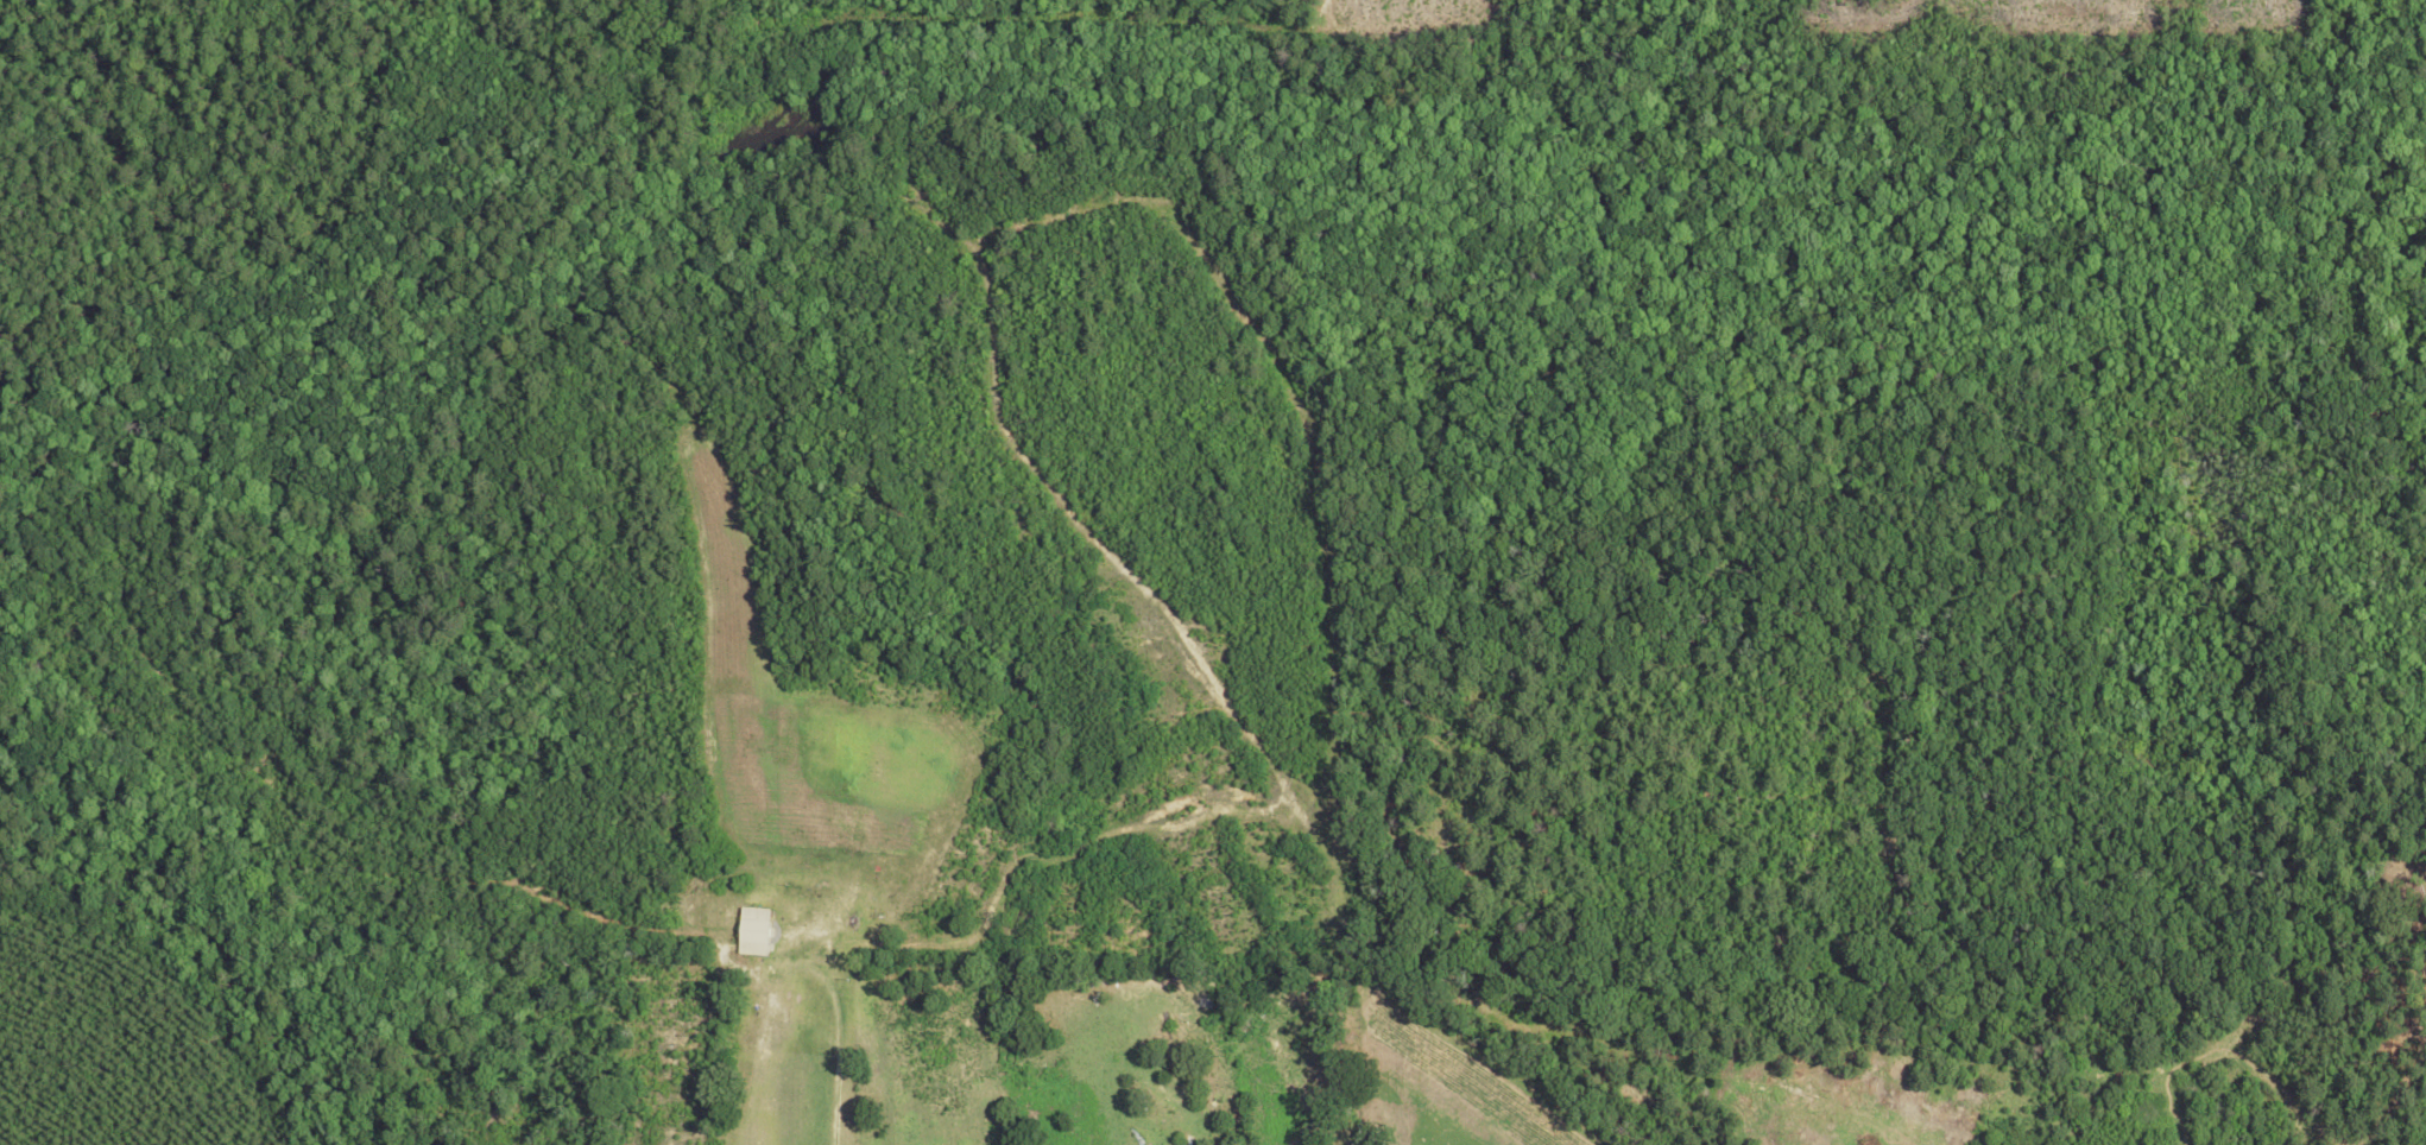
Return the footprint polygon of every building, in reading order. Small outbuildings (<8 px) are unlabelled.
[(766,955),(768,908),(739,907),(738,953),(766,955)]
